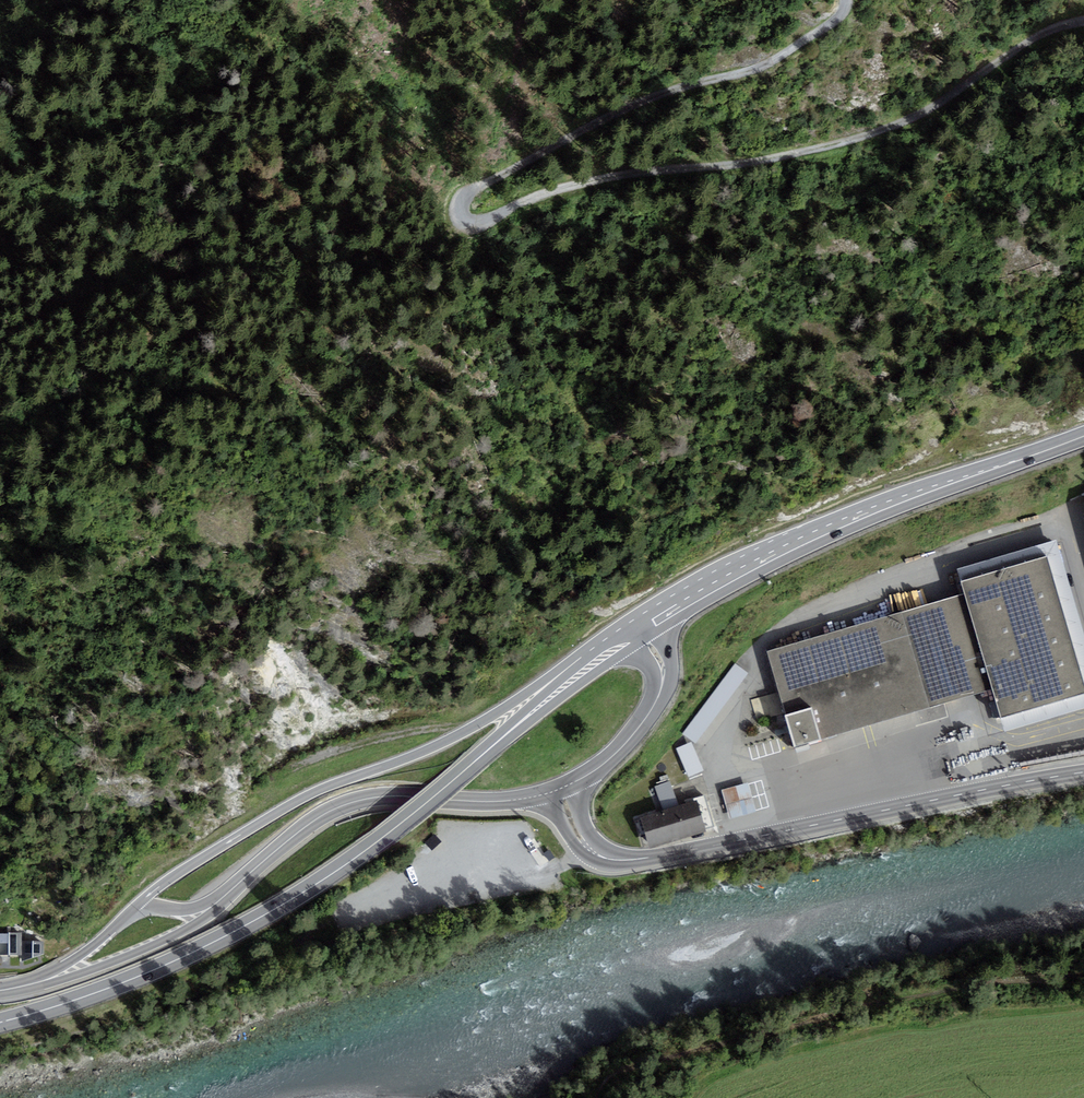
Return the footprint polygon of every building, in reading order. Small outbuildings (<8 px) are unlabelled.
[(962,581),(1000,718),(1083,695),(1083,677),(1050,557),(962,581)] [(963,595),(767,652),(795,748),(991,690),(963,595)] [(736,667),(685,735),(697,744),(749,677),(736,667)] [(692,745),(678,751),(689,778),(703,773),(692,745)] [(748,785),(724,791),(728,806),(752,800),(748,785)] [(709,799),(640,817),(648,846),(717,829),(709,799)] [(504,882),(489,886),(494,903),(509,899),(504,882)] [(22,955),(22,938),(0,938),(0,955),(22,955)]
